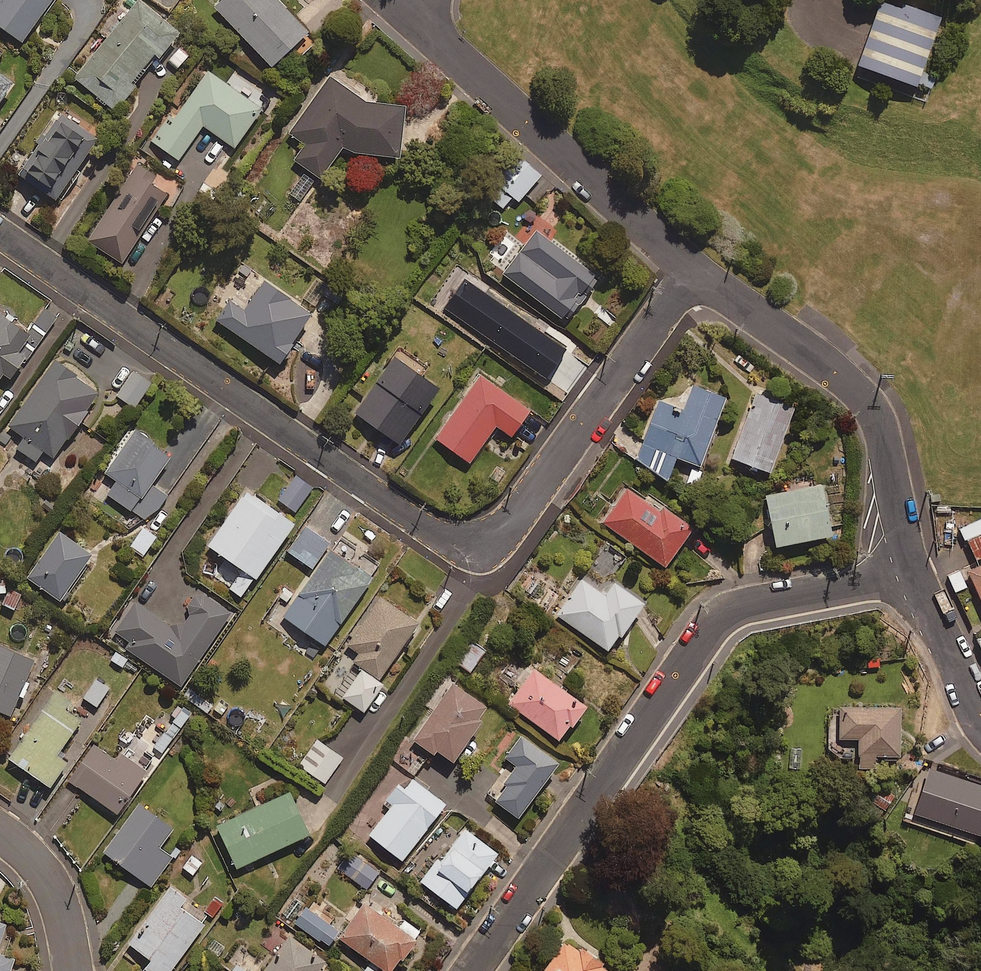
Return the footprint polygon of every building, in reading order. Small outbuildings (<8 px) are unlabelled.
[(22,39),(48,0),(0,0),(0,24),(22,39)] [(141,0),(135,0),(75,77),(114,107),(177,28),(141,0)] [(280,0),(219,0),(214,5),(271,63),(307,27),(280,0)] [(898,0),(878,0),(856,63),(912,83),(937,14),(898,0)] [(262,105),(208,68),(175,115),(171,112),(152,140),(178,158),(203,123),(234,145),(262,105)] [(12,77),(0,69),(0,95),(12,77)] [(293,157),(321,176),(342,144),(351,148),(398,152),(405,101),(367,97),(330,71),(289,131),(304,141),(293,157)] [(98,133),(59,107),(17,170),(56,196),(98,133)] [(540,172),(518,154),(506,172),(485,180),(496,207),(518,199),(540,172)] [(163,188),(154,182),(159,174),(138,160),(87,240),(122,262),(142,229),(139,227),(163,188)] [(313,180),(303,173),(290,193),(300,200),(313,180)] [(596,273),(535,227),(502,271),(563,316),(596,273)] [(312,308),(264,277),(244,307),(228,296),(215,317),(278,359),(312,308)] [(0,311),(0,373),(3,369),(10,374),(23,355),(27,358),(56,315),(44,307),(28,330),(0,311)] [(567,352),(543,329),(529,344),(554,367),(567,352)] [(426,364),(398,344),(354,409),(400,441),(433,392),(445,400),(457,382),(445,374),(440,382),(422,370),(426,364)] [(100,388),(55,357),(9,424),(24,435),(17,446),(35,459),(43,447),(53,454),(100,388)] [(151,380),(133,369),(117,394),(134,406),(151,380)] [(529,405),(479,372),(436,436),(470,459),(495,422),(511,432),(529,405)] [(726,397),(694,384),(683,411),(658,401),(634,461),(668,475),(676,454),(699,464),(726,397)] [(795,404),(757,389),(732,454),(770,469),(795,404)] [(171,452),(134,426),(104,470),(118,479),(108,493),(148,520),(167,493),(151,481),(171,452)] [(312,487),(296,474),(278,498),(294,511),(312,487)] [(832,532),(822,483),(766,494),(776,543),(832,532)] [(661,509),(628,486),(604,522),(665,564),(692,524),(664,505),(661,509)] [(294,519),(246,487),(209,543),(243,566),(230,585),(243,594),(294,519)] [(329,542),(306,525),(287,549),(311,567),(329,542)] [(156,536),(143,526),(129,545),(142,555),(156,536)] [(92,551),(58,528),(27,576),(60,598),(92,551)] [(970,534),(965,544),(972,560),(980,556),(980,529),(970,534)] [(345,541),(338,551),(330,545),(284,614),(325,642),(379,564),(345,541)] [(963,570),(980,612),(980,562),(963,570)] [(606,593),(581,576),(557,613),(611,649),(644,600),(614,580),(606,593)] [(230,611),(202,592),(177,629),(135,601),(115,630),(127,638),(133,652),(181,684),(230,611)] [(358,653),(354,658),(379,676),(418,620),(380,594),(348,642),(347,645),(358,653)] [(485,649),(471,639),(456,660),(470,670),(485,649)] [(0,643),(0,708),(12,713),(34,656),(0,643)] [(586,702),(534,666),(509,702),(561,738),(586,702)] [(383,682),(362,667),(342,695),(363,710),(383,682)] [(452,759),(483,716),(480,714),(487,704),(446,676),(390,756),(416,774),(435,746),(452,759)] [(70,699),(55,688),(8,755),(50,784),(67,759),(57,752),(80,718),(64,707),(70,699)] [(191,688),(185,697),(207,712),(213,703),(191,688)] [(898,707),(835,705),(835,737),(855,737),(855,766),(871,766),(871,754),(897,755),(898,707)] [(161,751),(171,739),(154,725),(144,737),(161,751)] [(558,759),(521,732),(505,755),(517,763),(493,797),(518,815),(558,759)] [(343,756),(318,738),(300,763),(325,781),(343,756)] [(116,758),(94,743),(69,779),(117,811),(145,769),(120,752),(116,758)] [(926,766),(907,821),(970,843),(972,837),(980,840),(980,785),(926,766)] [(445,801),(412,776),(402,790),(395,785),(387,796),(394,801),(370,833),(402,858),(445,801)] [(893,795),(878,784),(863,805),(877,815),(893,795)] [(309,831),(289,789),(216,824),(235,865),(309,831)] [(173,826),(139,801),(103,850),(150,885),(172,856),(158,846),(173,826)] [(496,849),(465,825),(440,859),(437,857),(421,879),(456,904),(496,849)] [(378,870),(352,851),(339,869),(366,888),(378,870)] [(170,885),(129,941),(151,958),(145,966),(151,970),(168,970),(204,922),(179,904),(185,896),(170,885)] [(364,898),(338,935),(389,970),(391,970),(421,929),(404,917),(399,923),(364,898)] [(338,928),(304,906),(294,921),(328,943),(338,928)] [(289,934),(262,970),(327,970),(319,965),(323,959),(289,934)] [(617,970),(566,936),(543,970),(616,970),(617,970)] [(14,955),(0,950),(0,970),(9,970),(14,955)]
